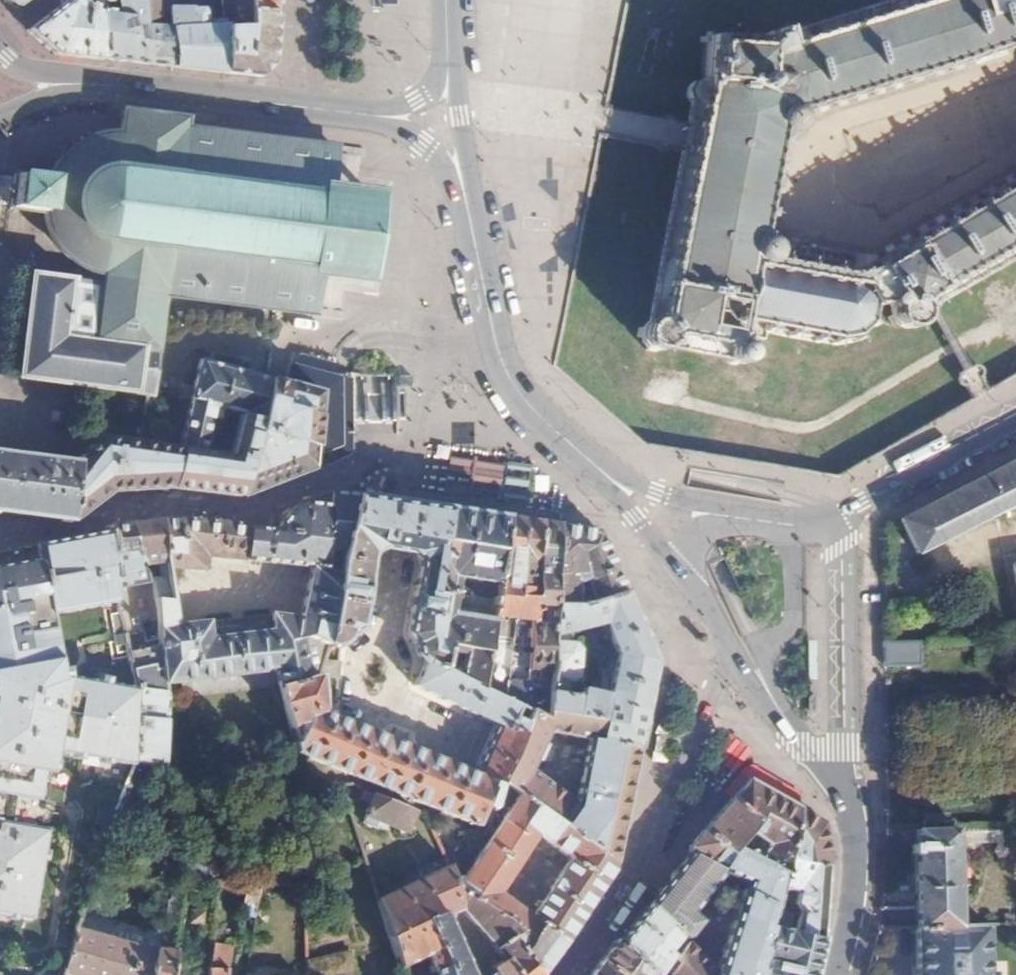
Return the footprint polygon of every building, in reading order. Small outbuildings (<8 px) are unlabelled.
[(56,6),(25,31),(57,57),(101,61),(97,13),(96,0),(65,0),(56,6)] [(97,13),(101,61),(135,64),(129,11),(122,0),(96,0),(97,13)] [(129,11),(135,64),(173,68),(170,29),(165,29),(146,30),(141,0),(122,0),(129,11)] [(149,11),(165,11),(168,11),(200,12),(198,9),(195,10),(190,0),(146,0),(149,11)] [(220,19),(220,23),(244,24),(244,11),(245,0),(218,0),(220,19)] [(244,11),(273,14),(275,0),(245,0),(244,11)] [(689,109),(685,126),(683,136),(683,138),(646,322),(643,322),(642,328),(636,326),(634,336),(640,337),(639,343),(643,344),(642,350),(653,352),(654,346),(657,347),(661,344),(721,357),(722,362),(727,366),(734,367),(741,363),(742,355),(739,350),(735,347),(738,336),(767,342),(770,334),(787,338),(787,343),(792,344),(794,338),(816,342),(814,350),(818,351),(819,345),(820,344),(833,346),(832,352),(835,353),(837,346),(849,345),(855,344),(858,349),(861,347),(859,343),(874,330),(877,322),(877,313),(887,306),(892,316),(886,320),(890,327),(896,324),(899,328),(901,328),(905,325),(909,329),(916,324),(912,319),(916,316),(915,314),(929,303),(931,301),(936,299),(938,304),(943,301),(940,296),(972,278),(975,282),(980,280),(977,275),(1003,259),(1006,264),(1011,262),(1008,257),(1015,252),(1015,187),(1011,183),(1009,181),(1005,183),(1006,187),(1008,192),(997,197),(993,194),(991,191),(986,194),(989,197),(989,202),(981,207),(976,204),(974,201),(968,204),(970,207),(972,213),(962,218),(957,214),(956,211),(951,214),(953,217),(955,223),(947,227),(941,223),(940,220),(935,224),(936,226),(938,232),(930,237),(925,233),(923,230),(918,233),(920,236),(921,243),(913,247),(907,243),(906,241),(901,243),(902,246),(904,253),(896,257),(892,253),(890,251),(884,254),(886,257),(887,262),(879,267),(872,262),(872,261),(866,263),(868,265),(869,271),(861,277),(856,273),(855,271),(849,275),(843,273),(841,279),(831,277),(833,270),(828,269),(826,277),(805,273),(807,265),(801,265),(799,272),(784,269),(785,261),(780,260),(778,269),(771,267),(770,260),(769,253),(767,246),(764,243),(759,237),(759,235),(756,234),(752,233),(754,223),(757,221),(762,223),(764,213),(760,212),(757,209),(759,198),(763,197),(767,198),(769,190),(765,189),(762,186),(763,177),(767,175),(771,177),(773,167),(768,166),(769,163),(765,163),(768,148),(771,148),(771,147),(777,148),(779,142),(771,139),(772,137),(777,138),(785,138),(790,134),(793,129),(795,124),(794,116),(791,110),(796,109),(799,112),(799,115),(805,113),(804,112),(803,107),(812,104),(817,109),(822,108),(822,101),(832,98),(836,104),(842,102),(840,99),(841,96),(851,93),(855,97),(855,98),(879,90),(878,88),(878,83),(888,81),(891,85),(892,86),(897,85),(897,82),(897,78),(907,74),(911,78),(911,80),(917,78),(917,76),(919,71),(928,68),(932,71),(933,74),(939,72),(939,70),(939,65),(948,62),(953,66),(953,67),(960,65),(959,64),(959,59),(970,55),(974,58),(975,61),(980,59),(980,58),(980,53),(993,48),(997,51),(998,54),(1003,52),(1003,50),(1003,45),(1015,41),(1015,42),(1015,0),(904,0),(876,9),(875,5),(869,7),(870,10),(838,20),(837,17),(831,18),(832,22),(801,33),(799,28),(793,30),(794,35),(783,38),(780,29),(759,36),(761,42),(709,38),(709,32),(704,32),(703,37),(699,37),(698,44),(703,44),(700,84),(696,83),(691,83),(686,87),(683,93),(684,100),(687,104),(691,108),(689,109)] [(168,11),(170,29),(173,68),(223,73),(220,23),(202,22),(202,17),(202,13),(200,12),(168,11)] [(273,14),(244,11),(244,24),(220,23),(223,73),(258,76),(270,59),(273,14)] [(48,231),(53,241),(58,247),(65,254),(74,262),(82,267),(91,270),(100,273),(99,284),(91,341),(149,351),(149,354),(153,355),(162,296),(278,310),(344,318),(346,294),(380,299),(395,180),(361,176),(364,151),(264,139),(184,130),(185,116),(121,111),(119,129),(109,129),(100,131),(89,134),(79,139),(69,146),(59,155),(51,165),(46,175),(13,172),(12,177),(11,188),(9,203),(9,207),(43,211),(44,223),(48,231)] [(100,273),(91,270),(89,282),(99,284),(100,273)] [(89,282),(31,273),(20,376),(80,385),(98,388),(101,388),(143,394),(146,395),(153,355),(149,354),(149,351),(91,341),(99,284),(89,282)] [(197,362),(191,387),(188,402),(176,448),(196,451),(204,445),(209,420),(215,421),(218,410),(236,413),(254,416),(265,379),(197,362)] [(76,447),(76,452),(75,457),(67,519),(69,519),(98,494),(99,494),(105,489),(158,486),(238,493),(316,465),(326,422),(316,391),(265,379),(254,416),(236,413),(225,455),(224,456),(176,450),(176,448),(137,443),(136,447),(131,447),(130,444),(93,441),(90,440),(87,440),(78,439),(76,447)] [(191,387),(180,385),(177,400),(188,402),(191,387)] [(0,448),(0,512),(17,514),(67,519),(75,457),(0,448)] [(896,523),(914,555),(994,515),(1015,506),(1015,461),(896,523)] [(176,518),(159,520),(166,569),(201,571),(202,558),(307,566),(298,615),(173,624),(169,596),(146,600),(147,608),(154,644),(160,675),(161,682),(270,668),(273,668),(277,683),(308,675),(308,643),(326,647),(331,621),(358,497),(328,493),(328,491),(300,502),(286,512),(275,527),(176,518)] [(446,510),(358,497),(331,621),(326,647),(337,642),(352,626),(366,552),(373,546),(412,552),(417,559),(403,633),(412,642),(411,646),(412,653),(417,660),(421,661),(446,510)] [(503,518),(446,510),(421,661),(439,668),(445,644),(463,649),(457,675),(475,683),(486,616),(452,610),(458,572),(493,577),(503,518)] [(503,518),(493,577),(486,616),(475,683),(492,690),(500,639),(517,520),(503,518)] [(159,520),(130,523),(131,564),(160,561),(162,578),(143,582),(143,584),(146,600),(169,596),(166,569),(159,520)] [(533,522),(517,520),(500,639),(492,690),(510,698),(522,620),(533,522)] [(533,522),(522,620),(510,698),(532,708),(549,715),(549,710),(549,643),(550,612),(553,525),(533,522)] [(106,525),(106,531),(109,590),(143,584),(143,582),(142,576),(141,575),(138,575),(136,577),(127,570),(127,565),(131,564),(130,523),(106,525)] [(598,532),(553,525),(550,612),(625,594),(598,532)] [(77,932),(100,862),(113,818),(120,790),(128,763),(127,694),(125,680),(120,649),(115,621),(114,614),(109,590),(106,531),(82,536),(63,539),(41,543),(0,551),(0,974),(62,974),(77,932)] [(1002,562),(1015,559),(1015,545),(999,549),(1002,562)] [(143,584),(109,590),(114,614),(147,608),(146,600),(143,584)] [(600,738),(636,745),(654,660),(625,594),(550,612),(549,643),(549,710),(604,719),(600,738)] [(114,614),(115,621),(120,649),(131,647),(154,644),(147,608),(114,614)] [(920,642),(882,643),(882,669),(921,668),(920,642)] [(131,647),(120,649),(125,680),(136,679),(131,647)] [(295,752),(359,778),(376,784),(488,828),(505,793),(495,786),(532,708),(510,698),(492,690),(475,683),(457,675),(439,668),(421,661),(410,685),(490,723),(469,772),(336,718),(318,709),(318,698),(318,675),(316,675),(308,675),(277,683),(295,752)] [(136,679),(125,680),(127,694),(161,691),(161,682),(160,675),(136,679)] [(161,691),(127,694),(128,763),(158,769),(161,691)] [(549,715),(532,708),(495,786),(505,793),(515,799),(528,771),(535,757),(542,740),(548,727),(549,715)] [(549,710),(549,715),(548,727),(591,736),(600,738),(604,719),(549,710)] [(515,799),(521,803),(614,864),(628,787),(631,771),(636,745),(600,738),(591,736),(586,759),(582,775),(575,803),(528,771),(515,799)] [(548,742),(542,740),(535,757),(540,759),(548,742)] [(745,811),(759,823),(737,849),(755,859),(763,843),(766,845),(765,848),(773,852),(766,865),(784,875),(787,860),(800,811),(748,780),(731,799),(745,811)] [(140,796),(120,790),(113,818),(132,824),(140,796)] [(488,843),(420,815),(439,857),(444,867),(465,890),(473,878),(521,803),(515,799),(505,793),(497,827),(488,843)] [(412,812),(370,795),(356,826),(370,831),(374,823),(392,830),(395,835),(407,829),(405,827),(412,812)] [(614,864),(521,803),(473,878),(497,895),(534,837),(568,860),(532,920),(562,941),(564,943),(587,907),(613,869),(614,864)] [(824,825),(800,811),(787,860),(825,868),(827,854),(824,825)] [(952,832),(911,833),(914,927),(955,926),(952,832)] [(722,868),(693,848),(671,878),(700,900),(719,872),(722,868)] [(672,974),(758,974),(770,929),(777,902),(784,875),(766,865),(755,859),(737,849),(722,868),(719,872),(744,883),(717,971),(688,944),(674,963),(678,966),(672,974)] [(787,892),(796,894),(794,905),(799,910),(793,934),(818,939),(824,879),(825,868),(787,860),(784,875),(777,902),(784,904),(787,892)] [(538,973),(465,890),(444,867),(374,905),(386,938),(417,926),(447,974),(467,974),(464,970),(438,917),(455,909),(500,960),(490,970),(494,974),(540,974),(538,973)] [(465,890),(538,973),(540,974),(542,974),(548,967),(564,943),(562,941),(532,920),(497,895),(473,878),(465,890)] [(239,883),(210,881),(209,895),(238,897),(239,883)] [(239,883),(238,897),(235,916),(252,917),(257,883),(239,883)] [(252,917),(242,974),(304,974),(303,960),(300,885),(257,883),(252,917)] [(620,944),(640,961),(654,973),(656,974),(661,974),(670,961),(667,955),(680,937),(683,939),(688,939),(699,922),(659,893),(620,944)] [(417,926),(386,938),(397,968),(423,957),(432,974),(447,974),(417,926)] [(914,927),(916,974),(993,974),(992,973),(987,973),(985,926),(955,926),(914,927)] [(770,929),(758,974),(810,974),(818,939),(793,934),(770,929)] [(169,952),(153,949),(152,953),(77,932),(62,974),(166,974),(169,952)] [(617,974),(652,974),(654,973),(640,961),(620,944),(618,943),(617,941),(601,963),(617,974)] [(225,968),(228,944),(208,942),(205,974),(225,974),(225,968)] [(169,952),(166,974),(192,974),(195,957),(169,952)] [(303,960),(304,974),(350,974),(345,957),(303,960)] [(592,974),(617,974),(601,963),(592,974)]
